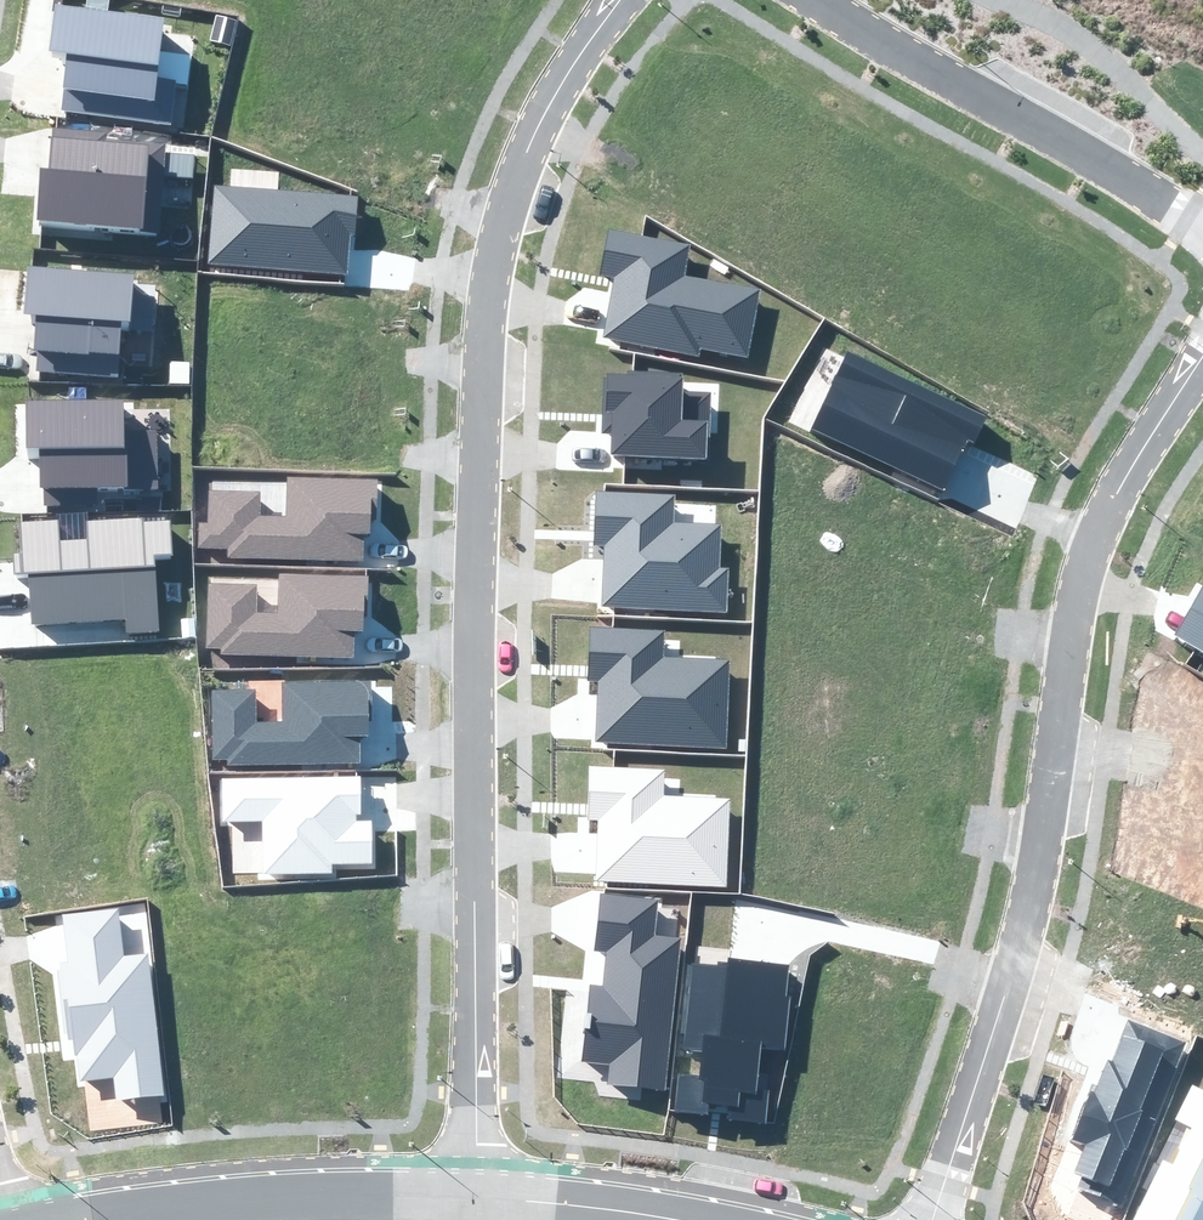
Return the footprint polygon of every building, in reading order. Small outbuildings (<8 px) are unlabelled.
[(73,62),(66,114),(174,128),(180,80),(168,79),(175,24),(58,9),(51,59),(73,62)] [(43,174),(39,227),(165,235),(171,147),(107,143),(108,135),(56,132),(53,175),(43,174)] [(358,197),(215,186),(209,264),(347,276),(350,235),(355,235),(358,197)] [(692,244),(608,228),(599,276),(614,278),(602,338),(699,356),(700,347),(748,357),(761,289),(686,274),(692,244)] [(34,274),(31,319),(39,322),(34,376),(123,383),(128,328),(136,331),(139,282),(34,274)] [(986,417),(849,352),(812,428),(944,490),(968,440),(974,443),(986,417)] [(611,454),(707,458),(710,392),(682,391),(683,371),(627,369),(627,373),(608,372),(608,378),(605,378),(603,432),(612,433),(611,454)] [(25,406),(26,462),(41,462),(42,511),(108,510),(108,501),(161,500),(160,434),(127,434),(127,404),(25,406)] [(228,549),(228,554),(362,559),(363,536),(371,536),(372,521),(375,521),(376,481),(289,477),(287,515),(260,514),(261,492),(211,490),(210,522),(199,521),(198,547),(228,549)] [(674,495),(594,493),(592,548),(602,549),(600,608),(727,612),(728,569),(719,569),(720,526),(673,525),(674,495)] [(22,531),(25,576),(35,576),(39,625),(132,619),(133,631),(156,630),(151,557),(169,556),(167,528),(141,529),(141,522),(91,525),(92,549),(54,551),(53,529),(22,531)] [(221,648),(221,653),(354,659),(355,635),(364,636),(364,621),(367,621),(369,580),(281,576),(279,616),(255,615),(256,585),(208,583),(205,647),(221,648)] [(1174,634),(1202,651),(1202,584),(1174,634)] [(665,631),(591,628),(589,681),(599,682),(596,741),(727,746),(730,661),(664,658),(665,631)] [(228,759),(228,764),(361,763),(360,736),(369,736),(369,721),(372,721),(371,680),(281,682),(282,721),(257,722),(256,689),(211,690),(212,760),(228,759)] [(664,770),(590,767),(588,820),(598,820),(595,880),(725,885),(729,799),(663,797),(664,770)] [(360,776),(220,777),(220,824),(260,824),(260,873),(332,873),(332,864),(372,863),(371,821),(356,821),(356,814),(360,814),(360,776)] [(659,898),(599,892),(593,952),(606,953),(603,986),(591,985),(583,1060),(611,1063),(609,1083),(666,1089),(681,937),(655,935),(659,898)] [(82,914),(65,915),(70,962),(59,964),(68,1041),(72,1040),(74,1055),(77,1055),(80,1081),(114,1077),(116,1100),(164,1095),(149,953),(123,956),(118,910),(82,914)] [(718,967),(694,964),(685,1048),(702,1050),(700,1075),(677,1073),(672,1113),(777,1125),(791,997),(787,997),(790,964),(756,960),(729,957),(729,963),(718,962),(718,967)] [(1120,1203),(1183,1043),(1129,1022),(1113,1064),(1109,1062),(1096,1095),(1089,1092),(1070,1141),(1082,1146),(1072,1173),(1081,1177),(1077,1187),(1120,1203)] [(1191,1081),(1171,1121),(1187,1129),(1172,1161),(1163,1157),(1133,1219),(1202,1219),(1202,1087),(1191,1081)]
